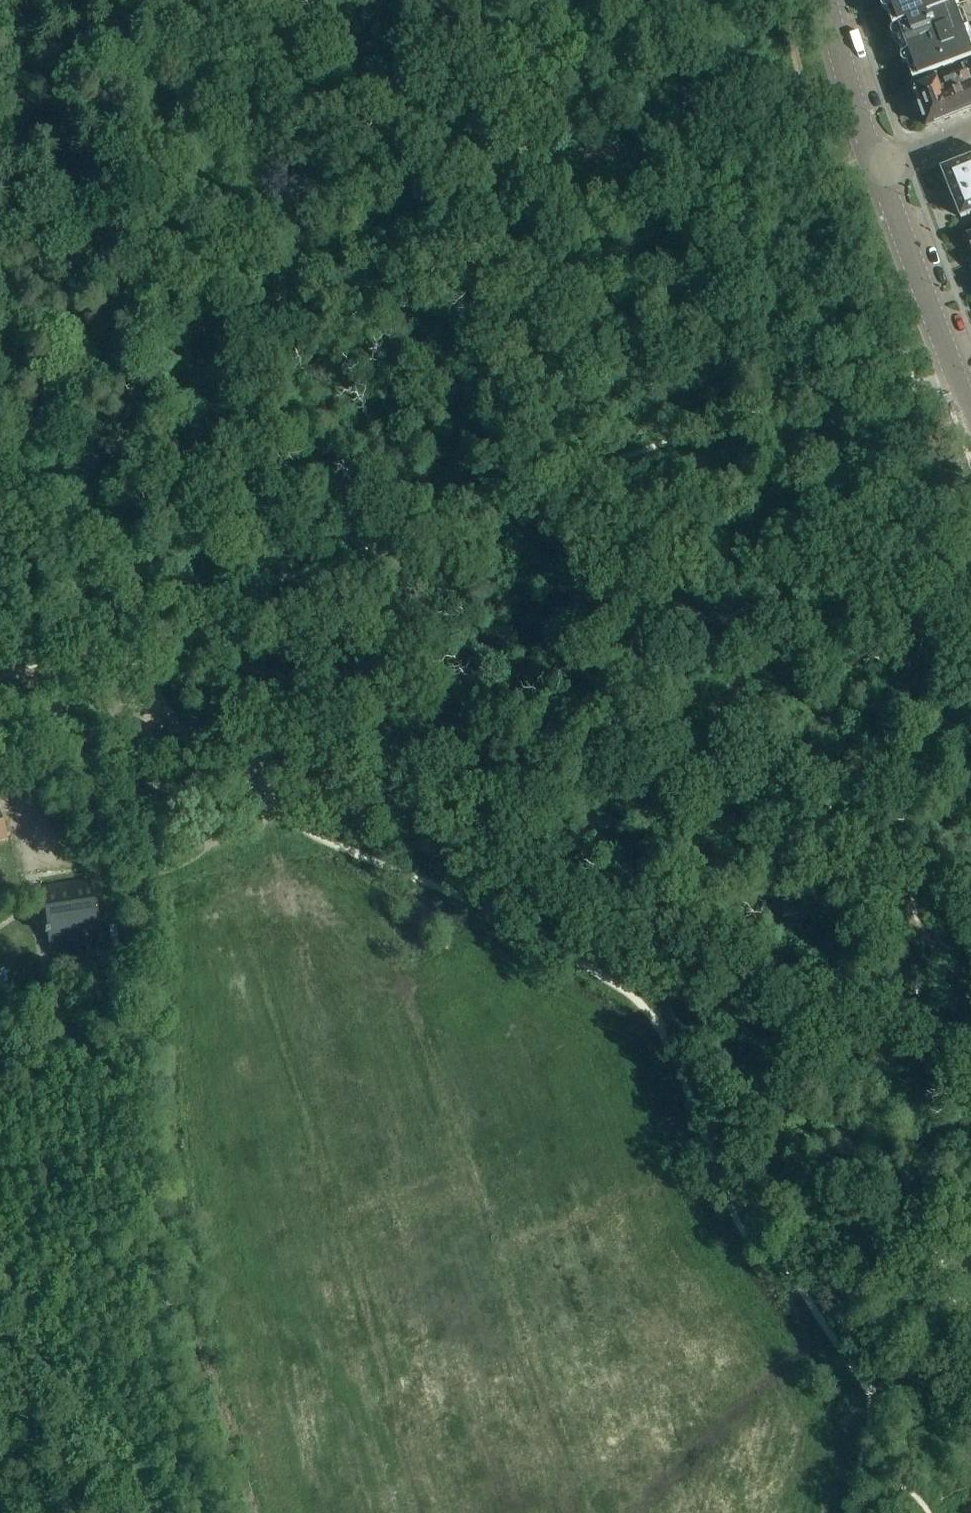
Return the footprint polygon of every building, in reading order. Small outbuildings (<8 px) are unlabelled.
[(893,27),(889,28),(897,47),(901,46),(914,81),(970,60),(970,45),(956,6),(960,4),(958,0),(883,0),(893,27)] [(914,87),(928,128),(970,111),(970,64),(914,87)] [(942,170),(943,172),(950,189),(954,199),(961,216),(961,218),(970,215),(970,158),(942,170)] [(44,930),(44,934),(47,934),(50,953),(98,946),(88,880),(40,888),(46,930),(44,930)]
